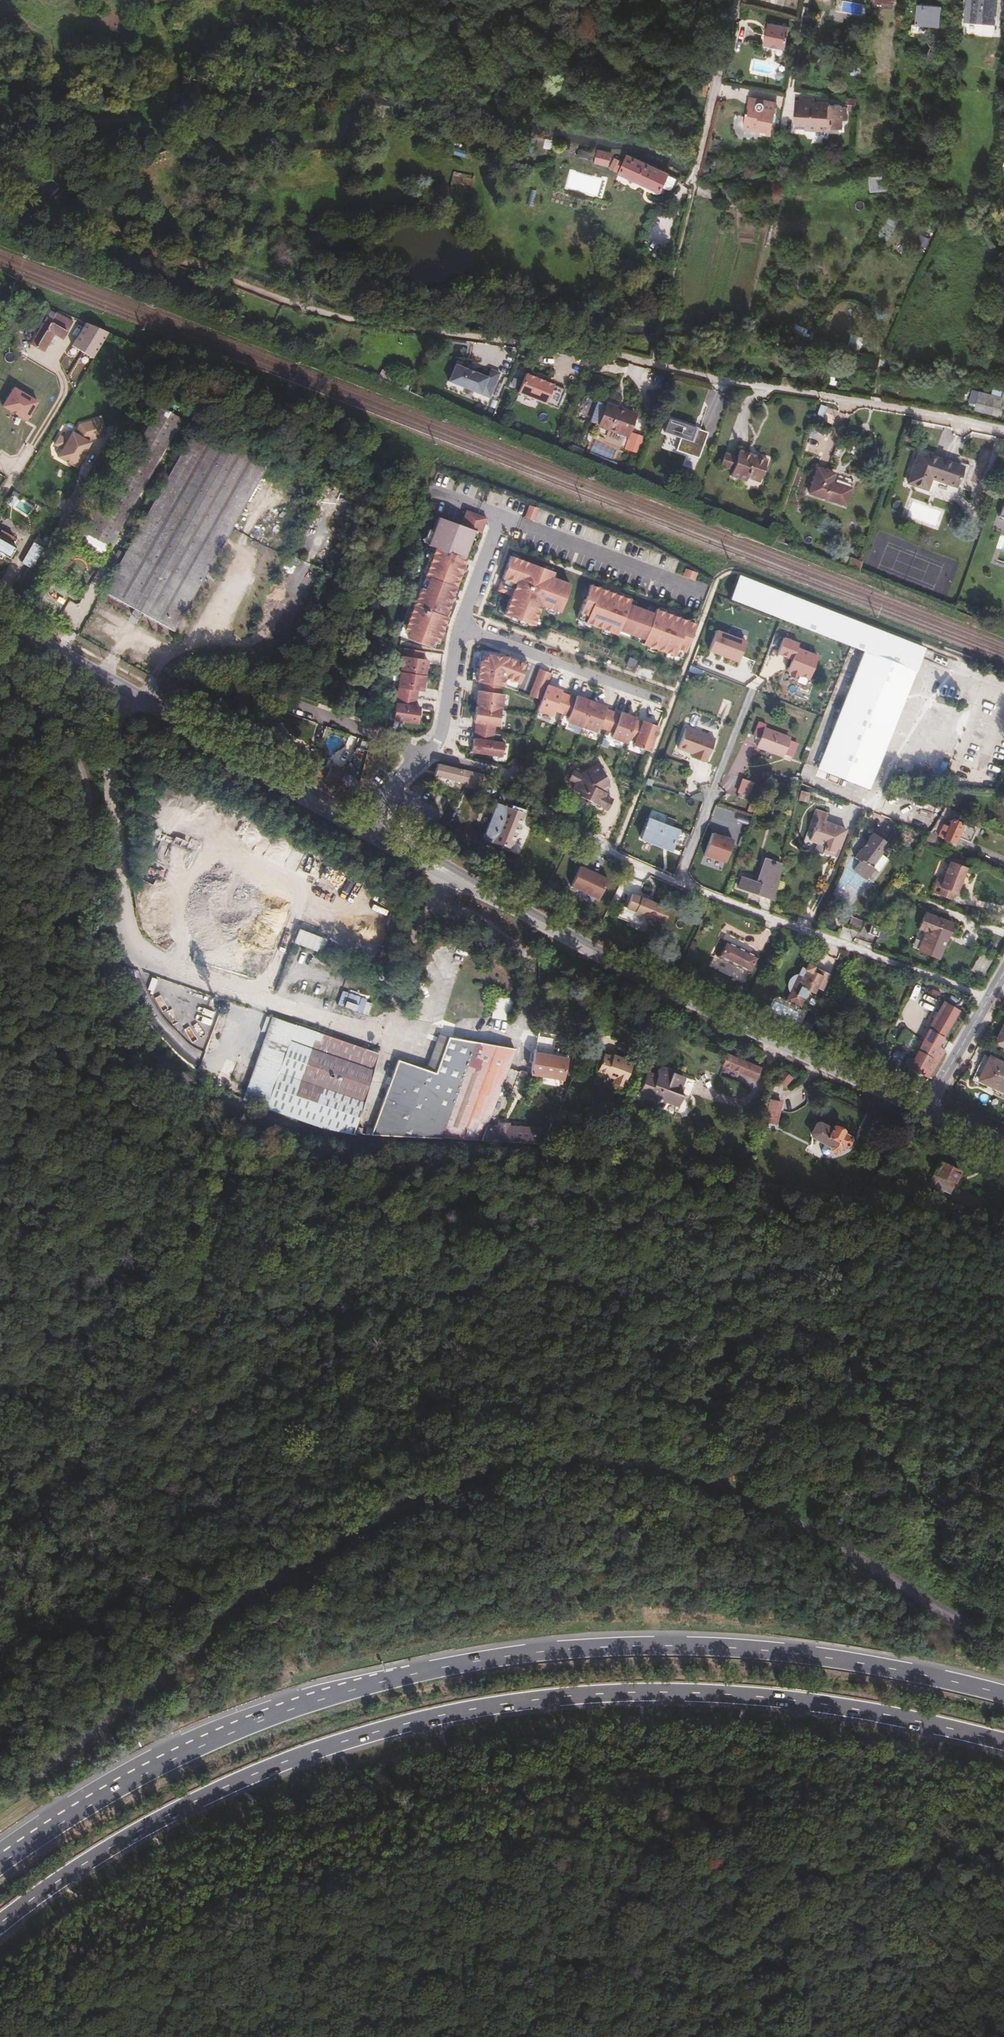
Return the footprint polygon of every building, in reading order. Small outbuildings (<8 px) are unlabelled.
[(891,3),(872,0),(871,6),(891,9),(891,3)] [(926,26),(939,27),(940,8),(917,6),(915,27),(912,27),(911,35),(925,36),(926,26)] [(175,29),(177,14),(166,12),(164,28),(175,29)] [(963,17),(961,40),(991,44),(994,16),(980,14),(980,18),(963,17)] [(766,64),(779,67),(781,56),(790,57),(792,48),(771,43),(766,64)] [(779,67),(787,68),(790,57),(781,56),(779,67)] [(856,84),(858,64),(851,64),(849,84),(856,84)] [(769,134),(774,108),(761,105),(759,104),(758,100),(750,99),(749,105),(746,105),(742,124),(750,130),(757,131),(758,134),(764,135),(766,133),(769,134)] [(801,129),(800,139),(828,139),(828,136),(837,136),(837,127),(840,127),(840,115),(830,115),(830,112),(807,112),(807,108),(806,106),(795,107),(794,108),(794,115),(789,115),(789,129),(801,129)] [(605,166),(609,153),(600,150),(595,163),(605,166)] [(616,170),(621,157),(615,154),(609,167),(616,170)] [(659,188),(666,172),(624,157),(618,171),(659,188)] [(469,195),(472,178),(451,174),(448,190),(469,195)] [(730,196),(719,194),(718,204),(729,206),(730,196)] [(40,353),(44,347),(51,335),(56,338),(60,340),(70,323),(53,314),(52,315),(48,313),(27,346),(40,353)] [(70,347),(90,360),(107,333),(84,323),(70,347)] [(855,337),(852,349),(870,353),(874,336),(856,332),(855,337)] [(51,335),(44,347),(48,350),(56,338),(51,335)] [(842,347),(852,349),(855,337),(845,335),(842,347)] [(486,400),(495,377),(486,372),(484,381),(451,369),(445,385),(486,400)] [(514,394),(554,410),(562,391),(539,382),(532,379),(522,375),(514,394)] [(13,385),(1,405),(27,420),(39,400),(13,385)] [(997,397),(969,388),(966,399),(972,401),(971,407),(993,413),(997,397)] [(597,428),(625,439),(634,417),(605,406),(604,407),(596,404),(589,423),(598,426),(597,428)] [(817,416),(823,417),(827,406),(820,404),(817,416)] [(96,505),(84,529),(114,545),(179,416),(157,405),(104,509),(96,505)] [(89,441),(103,440),(102,423),(81,423),(74,436),(70,434),(66,434),(62,440),(58,437),(52,445),(60,450),(55,458),(73,469),(79,459),(82,453),(88,444),(87,444),(89,441)] [(697,461),(705,435),(665,423),(661,437),(678,442),(674,454),(697,461)] [(139,504),(93,594),(125,611),(134,615),(165,631),(250,463),(178,426),(139,504)] [(627,436),(621,451),(633,456),(639,441),(627,436)] [(570,448),(566,457),(576,461),(579,452),(570,448)] [(958,467),(915,450),(903,481),(921,488),(922,485),(946,494),(956,492),(964,471),(958,468),(958,467)] [(734,459),(730,471),(728,477),(743,482),(745,479),(761,485),(769,461),(744,453),(743,458),(735,455),(734,459)] [(718,467),(730,471),(734,459),(722,455),(718,467)] [(805,493),(841,506),(849,481),(814,468),(805,493)] [(702,499),(700,506),(708,510),(710,503),(702,499)] [(1001,505),(1000,505),(999,504),(994,518),(1003,521),(1003,506),(1001,505)] [(538,510),(529,506),(524,517),(534,521),(538,510)] [(426,547),(460,559),(470,531),(477,534),(483,519),(462,511),(458,522),(457,526),(434,518),(424,546),(426,547)] [(6,536),(3,542),(0,540),(0,561),(2,562),(4,558),(10,561),(17,550),(11,546),(14,541),(6,536)] [(19,566),(29,572),(40,553),(31,547),(19,566)] [(451,588),(462,560),(460,559),(426,547),(415,575),(417,575),(451,588)] [(538,607),(557,614),(567,586),(548,579),(550,574),(507,558),(494,592),(508,597),(501,616),(530,627),(538,607)] [(842,559),(838,569),(851,574),(855,564),(842,559)] [(696,573),(686,569),(684,577),(693,580),(696,573)] [(394,637),(431,651),(454,589),(451,588),(417,575),(394,637)] [(865,792),(920,652),(825,614),(735,579),(727,601),(736,605),(762,616),(776,621),(803,632),(816,637),(827,642),(844,649),(858,654),(814,772),(865,792)] [(679,661),(692,626),(646,609),(644,614),(632,609),(633,604),(587,587),(574,622),(610,635),(612,631),(616,632),(641,642),(645,643),(643,648),(679,661)] [(744,641),(713,628),(704,651),(734,664),(744,641)] [(784,640),(778,656),(791,661),(797,646),(784,640)] [(419,653),(400,650),(396,673),(421,677),(423,661),(418,660),(419,653)] [(791,661),(785,675),(810,685),(819,661),(795,651),(791,661)] [(513,692),(524,663),(504,655),(478,652),(473,683),(478,684),(498,687),(500,687),(513,692)] [(933,656),(932,661),(946,665),(947,659),(933,656)] [(629,657),(627,665),(635,667),(636,659),(629,657)] [(178,670),(183,662),(178,660),(174,668),(178,670)] [(418,693),(421,677),(396,673),(392,697),(412,700),(413,692),(418,693)] [(540,673),(532,695),(539,698),(543,687),(547,675),(540,673)] [(475,692),(472,708),(497,712),(499,696),(497,696),(498,687),(478,684),(477,693),(475,692)] [(551,713),(559,715),(566,696),(558,694),(559,692),(543,687),(539,698),(534,711),(550,717),(551,713)] [(579,728),(588,703),(573,698),(573,699),(566,696),(559,715),(566,718),(564,722),(579,728)] [(411,708),(412,700),(392,697),(389,721),(414,725),(416,709),(411,708)] [(596,729),(603,732),(610,713),(603,710),(604,709),(588,703),(579,728),(594,734),(596,729)] [(497,712),(472,708),(470,724),(472,724),(471,733),(491,736),(492,727),(495,728),(497,712)] [(383,722),(386,714),(375,711),(373,718),(383,722)] [(633,721),(633,720),(618,714),(617,716),(610,713),(603,732),(610,734),(609,739),(624,745),(626,740),(633,721)] [(646,753),(656,728),(640,722),(640,724),(633,721),(626,740),(633,743),(631,747),(646,753)] [(760,732),(762,728),(754,725),(750,740),(757,742),(760,732)] [(274,741),(279,743),(284,728),(278,726),(274,741)] [(703,766),(711,742),(683,731),(675,752),(689,757),(688,761),(703,766)] [(786,743),(786,741),(760,732),(757,742),(754,750),(780,759),(780,758),(787,760),(793,745),(786,743)] [(491,736),(471,733),(468,753),(499,757),(501,745),(489,744),(491,736)] [(374,750),(366,748),(365,752),(363,762),(370,764),(374,750)] [(323,781),(354,799),(363,762),(365,752),(354,749),(347,778),(330,769),(323,781)] [(311,774),(323,781),(330,769),(315,761),(311,774)] [(606,800),(601,798),(598,796),(600,793),(604,782),(594,764),(576,775),(569,771),(565,779),(572,783),(568,790),(577,795),(576,797),(603,811),(607,804),(606,800)] [(476,788),(479,776),(435,766),(431,778),(476,788)] [(739,790),(748,793),(751,785),(742,781),(739,790)] [(804,803),(806,794),(798,792),(796,801),(804,803)] [(509,851),(522,814),(506,808),(509,798),(499,794),(495,805),(493,805),(481,840),(509,851)] [(809,822),(814,825),(815,822),(822,825),(826,817),(813,812),(809,822)] [(815,822),(814,825),(806,842),(814,845),(821,849),(819,854),(832,860),(844,834),(822,825),(815,822)] [(973,833),(949,822),(940,840),(943,841),(941,844),(951,848),(955,840),(967,846),(973,833)] [(672,844),(677,834),(647,823),(639,842),(669,854),(672,844)] [(727,863),(735,838),(712,831),(704,855),(727,863)] [(683,848),(687,837),(677,834),(672,844),(683,848)] [(934,837),(927,834),(922,842),(930,845),(934,837)] [(849,874),(862,883),(871,871),(874,874),(883,860),(876,856),(883,846),(868,836),(862,843),(863,845),(858,852),(857,851),(850,861),(855,865),(849,874)] [(821,849),(814,845),(809,853),(817,857),(819,854),(821,849)] [(967,863),(952,857),(950,861),(944,877),(942,881),(937,893),(951,899),(955,892),(958,893),(967,867),(966,867),(967,863)] [(773,901),(780,865),(767,861),(759,884),(740,879),(737,889),(773,901)] [(571,889),(601,898),(609,876),(579,866),(571,889)] [(932,890),(937,893),(942,881),(944,877),(939,875),(932,890)] [(627,907),(631,893),(623,891),(619,905),(627,907)] [(626,908),(664,923),(671,906),(632,892),(626,908)] [(849,923),(858,927),(861,920),(852,916),(849,923)] [(947,927),(920,916),(915,930),(922,934),(914,954),(934,961),(947,927)] [(867,936),(875,939),(878,931),(870,927),(867,936)] [(298,928),(293,942),(321,953),(326,938),(298,928)] [(748,975),(756,959),(723,944),(715,960),(748,975)] [(980,955),(973,969),(983,974),(990,960),(980,955)] [(797,1008),(805,993),(811,995),(814,990),(820,992),(827,976),(814,969),(814,970),(811,970),(812,968),(805,965),(802,970),(799,970),(795,977),(790,977),(786,981),(785,986),(785,990),(787,992),(784,1001),(797,1008)] [(506,998),(493,997),(490,1019),(504,1021),(506,998)] [(941,1007),(931,1026),(944,1033),(954,1014),(941,1007)] [(847,1022),(871,1029),(872,1024),(849,1016),(847,1022)] [(847,1024),(839,1021),(836,1031),(843,1034),(847,1024)] [(1002,1047),(1003,1048),(1003,1024),(1002,1024),(993,1043),(1002,1047)] [(308,1056),(287,1119),(339,1133),(358,1135),(378,1055),(296,1027),(288,1050),(308,1056)] [(222,1040),(235,1034),(232,1028),(219,1034),(222,1040)] [(706,1048),(709,1033),(701,1030),(695,1044),(706,1048)] [(905,1047),(910,1037),(898,1031),(893,1041),(905,1047)] [(718,1038),(709,1033),(706,1048),(713,1051),(718,1038)] [(435,1075),(448,1039),(438,1037),(424,1071),(435,1075)] [(507,1067),(512,1050),(448,1039),(435,1075),(424,1071),(399,1063),(377,1124),(380,1124),(378,1135),(483,1139),(488,1123),(507,1067)] [(934,1048),(920,1041),(906,1067),(926,1077),(941,1052),(934,1048)] [(544,1052),(532,1050),(532,1054),(565,1060),(565,1056),(556,1054),(556,1049),(545,1047),(544,1052)] [(288,1050),(268,1112),(287,1119),(308,1056),(288,1050)] [(565,1060),(532,1054),(529,1070),(541,1074),(542,1070),(552,1073),(551,1079),(561,1081),(565,1060)] [(704,1060),(702,1071),(716,1075),(720,1067),(739,1074),(738,1076),(742,1078),(744,1075),(755,1080),(758,1071),(721,1054),(715,1065),(704,1060)] [(1003,1093),(1003,1067),(975,1054),(963,1078),(1002,1097),(1003,1093)] [(876,1057),(873,1055),(869,1057),(868,1059),(870,1062),(872,1063),(876,1062),(877,1059),(876,1057)] [(629,1065),(610,1058),(609,1060),(600,1057),(594,1075),(611,1081),(610,1085),(620,1089),(629,1065)] [(701,1070),(702,1071),(704,1060),(698,1058),(691,1076),(697,1079),(701,1070)] [(507,1067),(488,1123),(483,1139),(545,1145),(565,1087),(560,1086),(548,1083),(532,1126),(501,1124),(518,1070),(507,1067)] [(542,1070),(541,1074),(540,1077),(551,1079),(552,1073),(542,1070)] [(683,1076),(669,1072),(657,1074),(652,1075),(644,1072),(642,1079),(636,1077),(630,1093),(653,1100),(651,1105),(660,1108),(662,1103),(676,1107),(680,1095),(677,1094),(683,1076)] [(787,1087),(792,1075),(785,1073),(781,1085),(787,1087)] [(887,1078),(897,1082),(899,1077),(889,1073),(887,1078)] [(767,1100),(763,1123),(775,1125),(779,1102),(767,1100)] [(801,1130),(801,1133),(813,1140),(812,1140),(813,1140),(809,1147),(810,1150),(814,1152),(817,1151),(819,1148),(823,1150),(826,1149),(829,1145),(831,1146),(833,1143),(835,1144),(838,1143),(840,1139),(840,1136),(830,1130),(832,1127),(831,1127),(832,1125),(832,1124),(826,1120),(824,1121),(823,1122),(820,1127),(810,1121),(808,1120),(805,1122),(801,1130)] [(380,1124),(377,1124),(370,1123),(367,1135),(378,1135),(380,1124)] [(957,1176),(936,1166),(927,1188),(947,1197),(957,1176)] [(942,1205),(939,1213),(957,1218),(958,1211),(942,1205)]
